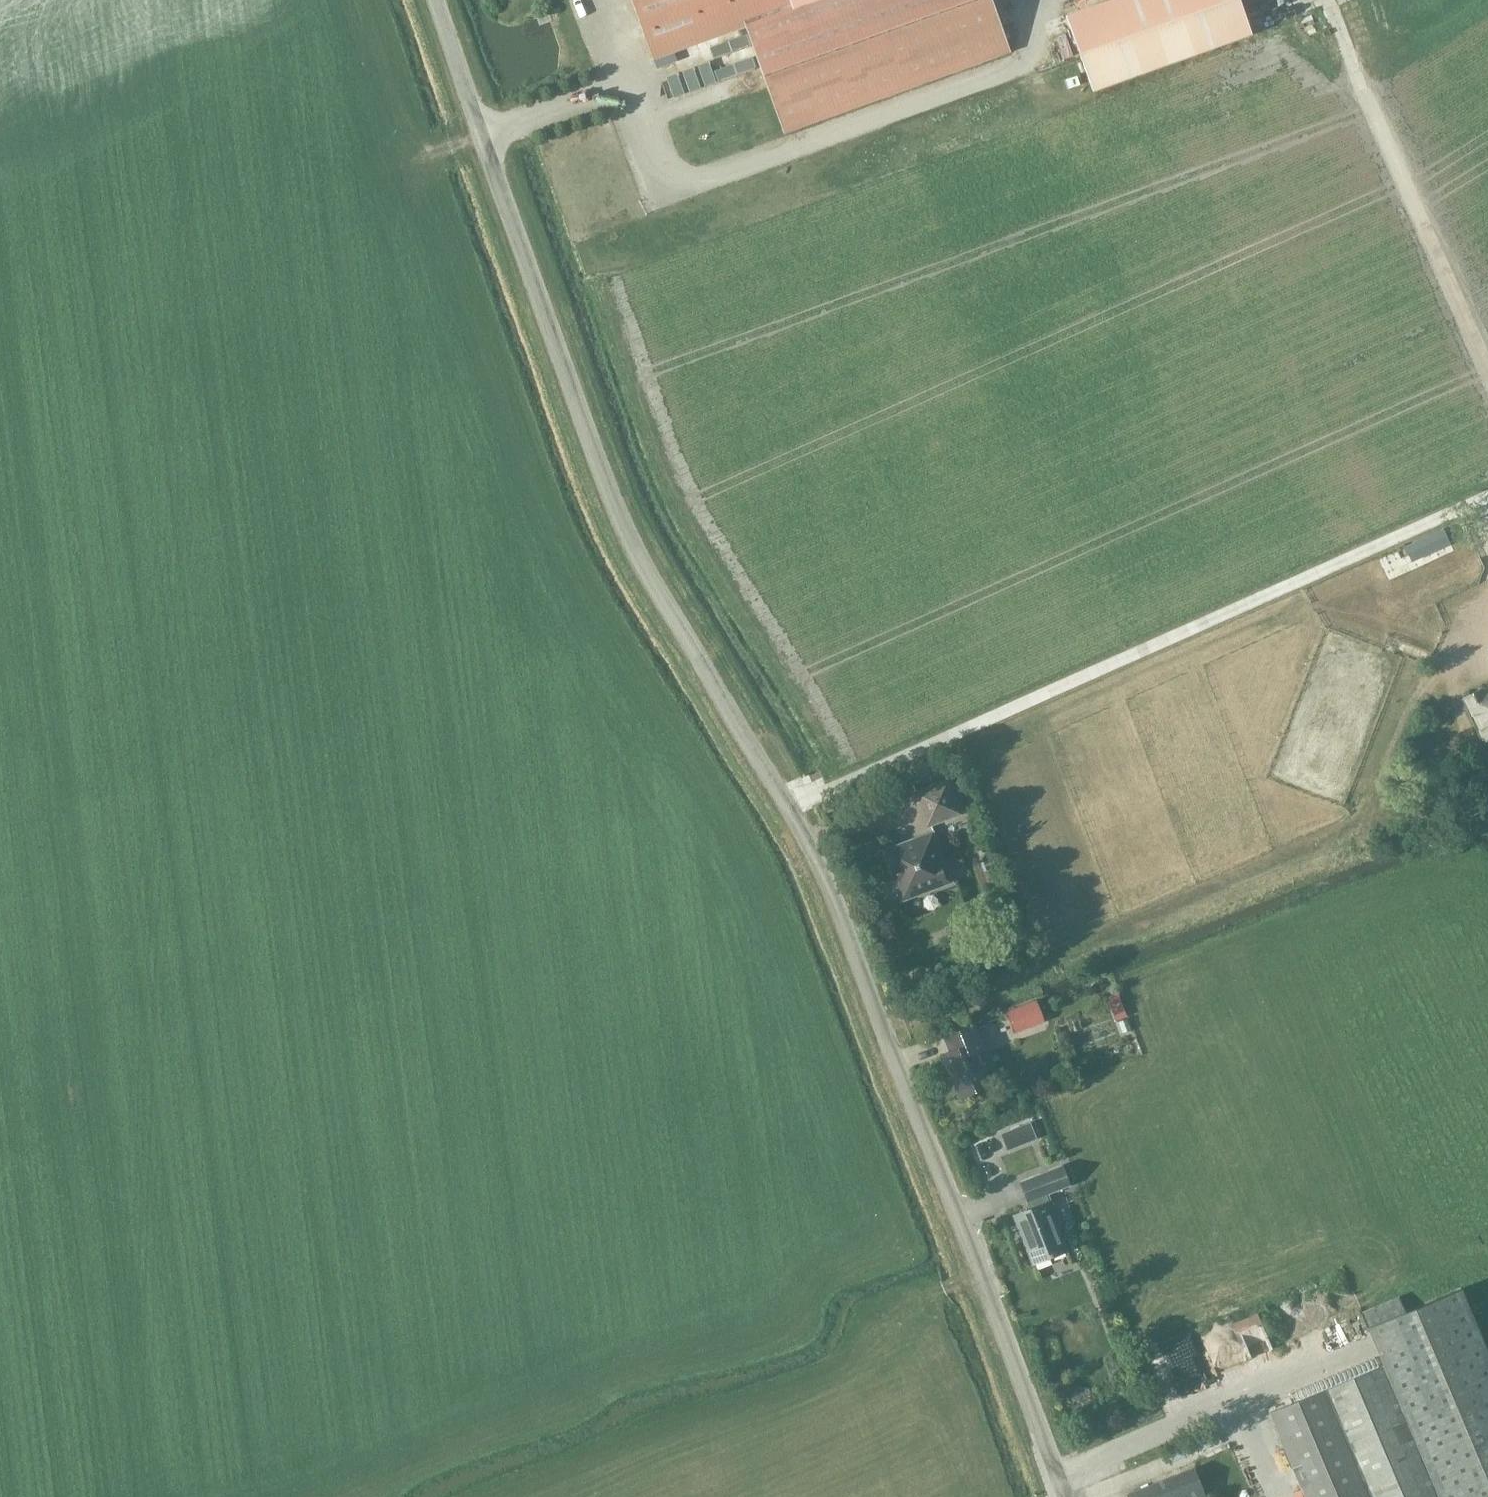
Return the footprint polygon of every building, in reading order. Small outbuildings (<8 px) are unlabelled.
[(993,0),(632,0),(652,56),(745,23),(783,130),(1010,49),(993,0)] [(1066,15),(1093,91),(1250,34),(1238,0),(1108,0),(1066,15)] [(1487,751),(1487,687),(1463,699),(1487,752),(1487,751)] [(929,822),(962,810),(951,780),(918,792),(929,822)] [(903,801),(898,789),(883,794),(888,806),(903,801)] [(934,832),(883,850),(902,902),(954,883),(934,832)] [(1118,1020),(1127,1017),(1117,992),(1108,996),(1118,1020)] [(1037,999),(1005,1012),(1014,1034),(1046,1021),(1037,999)] [(976,1023),(947,1035),(952,1050),(943,1054),(948,1066),(950,1066),(962,1095),(992,1083),(978,1050),(986,1047),(976,1023)] [(1031,1122),(1000,1133),(1007,1150),(1037,1138),(1031,1122)] [(977,1174),(994,1170),(984,1134),(967,1139),(977,1174)] [(1049,1192),(1071,1183),(1063,1163),(1021,1180),(1032,1207),(1015,1213),(1034,1261),(1066,1249),(1058,1226),(1061,1225),(1049,1192)] [(1465,1287),(1410,1310),(1403,1296),(1361,1312),(1383,1365),(1436,1496),(1482,1496),(1487,1495),(1487,1342),(1465,1287)] [(1335,1385),(1382,1496),(1436,1496),(1383,1365),(1335,1385)] [(1159,1366),(1145,1373),(1156,1394),(1170,1387),(1159,1366)] [(1271,1411),(1307,1496),(1382,1496),(1335,1385),(1271,1411)] [(1193,1468),(1127,1495),(1128,1496),(1205,1496),(1193,1468)]
